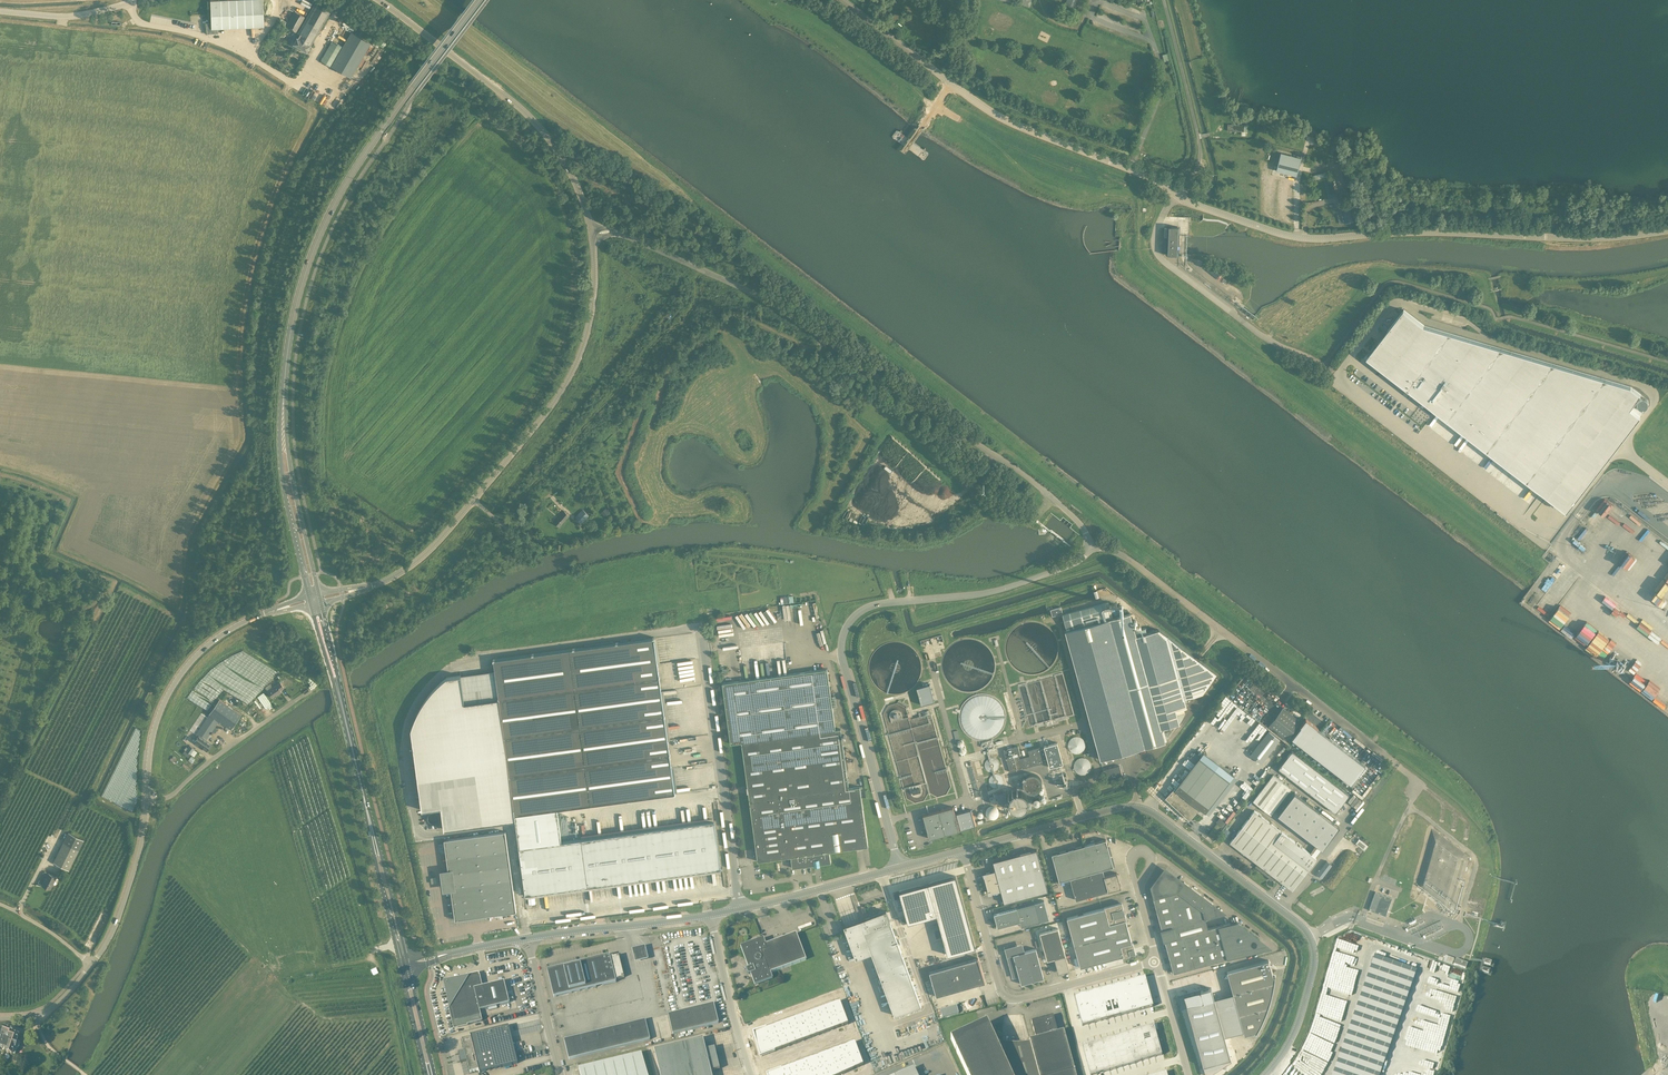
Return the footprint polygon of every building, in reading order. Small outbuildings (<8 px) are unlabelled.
[(207,23),(207,34),(218,33),(218,28),(264,27),(263,0),(230,0),(224,0),(210,1),(211,23),(207,23)] [(1064,6),(1075,10),(1079,0),(1067,0),(1064,6)] [(294,11),(286,26),(300,34),(298,38),(297,37),(293,44),(306,52),(310,45),(311,46),(330,12),(315,3),(306,18),(294,11)] [(332,41),(320,61),(331,66),(351,78),(371,44),(351,32),(343,47),(332,41)] [(305,85),(301,94),(326,104),(330,96),(305,85)] [(1201,107),(1203,117),(1210,116),(1208,106),(1201,107)] [(1207,122),(1210,131),(1215,129),(1212,120),(1207,122)] [(1281,152),(1276,171),(1296,176),(1301,158),(1281,152)] [(1332,183),(1326,184),(1329,198),(1335,196),(1332,183)] [(1349,200),(1338,203),(1341,214),(1343,214),(1345,223),(1354,220),(1352,212),(1349,200)] [(1164,228),(1163,254),(1177,254),(1178,228),(1164,228)] [(1388,330),(1367,357),(1567,511),(1571,505),(1575,500),(1576,500),(1641,416),(1643,412),(1633,405),(1641,394),(1631,387),(1424,325),(1404,309),(1387,330),(1388,330)] [(1441,434),(1445,429),(1436,422),(1432,427),(1441,434)] [(1459,440),(1453,437),(1450,442),(1456,445),(1459,440)] [(589,515),(583,510),(576,517),(582,523),(589,515)] [(564,511),(554,523),(559,528),(569,516),(564,511)] [(1633,570),(1642,560),(1639,556),(1630,567),(1633,570)] [(815,608),(811,608),(815,624),(819,623),(819,626),(816,627),(819,640),(824,639),(825,642),(827,642),(818,601),(814,602),(815,608)] [(1105,603),(1062,614),(1067,630),(1065,631),(1100,759),(1105,758),(1165,742),(1162,728),(1179,723),(1185,714),(1183,708),(1187,707),(1184,698),(1202,693),(1216,675),(1159,630),(1154,631),(1146,633),(1145,628),(1135,630),(1130,613),(1113,618),(1108,602),(1105,603)] [(714,607),(696,607),(697,620),(707,619),(707,614),(714,614),(714,607)] [(771,607),(762,610),(765,617),(770,615),(772,621),(775,620),(771,607)] [(1062,613),(1061,607),(1051,610),(1052,616),(1062,613)] [(442,807),(445,829),(515,820),(526,894),(721,868),(714,820),(562,841),(557,808),(675,792),(654,637),(493,659),(495,671),(447,677),(445,679),(443,680),(441,682),(440,683),(438,685),(435,688),(433,690),(431,693),(429,695),(428,697),(426,699),(424,702),(422,705),(420,708),(419,711),(417,714),(416,717),(415,719),(414,723),(413,725),(412,726),(411,729),(422,810),(442,807)] [(206,671),(190,699),(205,707),(205,700),(206,698),(208,696),(210,694),(214,693),(215,693),(219,693),(225,690),(250,704),(258,689),(258,687),(263,686),(266,681),(265,678),(264,675),(263,673),(267,671),(264,670),(268,669),(272,667),(243,650),(232,656),(231,659),(228,659),(206,671)] [(827,669),(722,683),(731,744),(742,742),(758,861),(791,857),(792,868),(814,865),(815,866),(820,866),(820,864),(831,863),(829,852),(868,846),(860,786),(849,788),(841,729),(835,729),(827,669)] [(270,684),(265,687),(267,690),(272,697),(278,692),(279,693),(281,691),(280,690),(284,688),(280,682),(272,687),(270,684)] [(934,683),(921,686),(924,703),(937,700),(934,683)] [(255,698),(265,716),(275,710),(265,692),(255,698)] [(962,702),(960,706),(958,710),(958,713),(958,715),(958,718),(959,722),(959,723),(961,726),(963,729),(964,731),(966,733),(969,735),(972,736),(975,738),(979,738),(981,738),(984,738),(987,737),(990,736),(992,735),(995,734),(997,731),(999,730),(1001,727),(1002,724),(1003,723),(1004,719),(1004,716),(1004,712),(1004,711),(1003,708),(1001,704),(1000,701),(997,699),(995,697),(992,695),(989,693),(986,692),(982,692),(979,692),(977,692),(974,693),(971,694),(969,695),(966,697),(964,699),(962,702)] [(209,714),(195,734),(198,736),(199,735),(200,734),(206,739),(212,731),(215,733),(217,729),(215,727),(219,721),(231,729),(241,715),(219,699),(209,713),(209,714)] [(1283,707),(1268,726),(1286,740),(1300,721),(1283,707)] [(1319,728),(1306,719),(1301,726),(1301,727),(1292,738),(1351,784),(1365,765),(1318,729),(1319,728)] [(1269,731),(1250,755),(1261,763),(1280,739),(1269,731)] [(198,736),(194,742),(206,751),(211,744),(206,740),(199,735),(198,736)] [(1068,744),(1068,745),(1068,746),(1068,747),(1068,748),(1069,749),(1069,750),(1070,751),(1071,752),(1072,753),(1073,753),(1074,753),(1074,754),(1075,754),(1076,754),(1077,754),(1078,754),(1079,754),(1079,753),(1080,753),(1081,753),(1082,752),(1083,751),(1084,750),(1084,749),(1085,748),(1085,747),(1085,746),(1085,745),(1085,744),(1085,743),(1084,742),(1084,741),(1084,740),(1083,740),(1082,739),(1081,738),(1080,738),(1080,737),(1079,737),(1078,737),(1077,737),(1076,737),(1075,737),(1074,737),(1073,737),(1072,738),(1071,739),(1070,739),(1070,740),(1069,740),(1069,741),(1069,742),(1068,743),(1068,744)] [(982,742),(981,742),(981,744),(982,747),(986,746),(986,747),(986,748),(987,749),(988,750),(993,749),(994,747),(993,746),(993,745),(993,744),(992,740),(982,742)] [(1047,759),(1050,767),(1063,763),(1057,743),(1044,746),(1044,748),(1040,749),(1040,747),(1028,751),(1029,756),(1020,758),(1019,756),(1021,755),(1018,746),(1004,750),(1006,759),(1010,772),(1044,762),(1043,760),(1047,759)] [(1174,788),(1165,797),(1189,819),(1200,808),(1205,812),(1241,765),(1210,743),(1175,789),(1174,788)] [(194,748),(189,745),(185,750),(190,754),(194,748)] [(1349,794),(1292,750),(1278,768),(1335,812),(1349,794)] [(1074,765),(1074,766),(1074,767),(1074,768),(1074,769),(1074,770),(1075,771),(1075,772),(1076,772),(1076,773),(1077,773),(1078,774),(1079,774),(1080,775),(1081,775),(1082,775),(1083,775),(1084,775),(1085,775),(1086,774),(1087,773),(1088,773),(1088,772),(1089,772),(1089,771),(1090,770),(1091,769),(1091,768),(1091,767),(1091,766),(1091,765),(1091,764),(1090,763),(1090,762),(1089,761),(1089,760),(1088,760),(1087,759),(1086,758),(1085,758),(1084,758),(1083,758),(1082,758),(1081,758),(1080,758),(1079,758),(1078,759),(1077,759),(1077,760),(1076,760),(1076,761),(1075,761),(1075,762),(1074,763),(1074,764),(1074,765)] [(1119,765),(1103,770),(1106,782),(1122,777),(1119,765)] [(1012,811),(1037,805),(1036,798),(1038,798),(1036,789),(1048,787),(1045,772),(1026,776),(1028,784),(1022,786),(1022,785),(1017,786),(1018,789),(1014,789),(1015,793),(1012,794),(1013,800),(1010,801),(1012,811)] [(1291,788),(1273,775),(1253,801),(1271,814),(1291,788)] [(996,794),(993,795),(994,799),(997,798),(999,804),(1007,802),(1004,792),(996,794)] [(1295,792),(1277,815),(1322,849),(1339,826),(1295,792)] [(987,806),(987,817),(1000,816),(1000,805),(987,806)] [(929,813),(923,815),(929,838),(959,830),(961,830),(975,826),(971,809),(956,813),(956,814),(955,814),(953,807),(929,813)] [(1278,879),(1292,890),(1306,872),(1316,858),(1254,810),(1230,842),(1257,863),(1255,867),(1275,882),(1278,879)] [(1217,821),(1223,827),(1228,822),(1222,816),(1217,821)] [(449,872),(444,873),(446,887),(451,887),(455,919),(516,911),(506,831),(444,839),(449,872)] [(84,839),(69,832),(54,862),(69,870),(84,839)] [(1059,881),(1070,878),(1102,869),(1113,866),(1106,839),(1052,854),(1059,881)] [(1030,851),(1026,852),(1030,869),(1041,866),(1037,850),(1030,851)] [(1021,854),(1015,855),(1019,872),(1030,869),(1026,852),(1021,853),(1021,854)] [(985,881),(1019,872),(1015,855),(993,861),(996,870),(985,873),(984,875),(985,881)] [(1327,861),(1316,874),(1322,878),(1332,865),(1327,861)] [(1004,903),(1048,891),(1041,866),(1030,869),(1019,872),(985,881),(988,892),(991,893),(1001,890),(1004,903)] [(1104,876),(1102,869),(1070,878),(1076,900),(1121,888),(1117,873),(1104,876)] [(1155,892),(1156,897),(1153,897),(1165,940),(1174,973),(1238,955),(1238,953),(1255,948),(1259,938),(1239,923),(1230,925),(1230,923),(1176,937),(1173,927),(1211,917),(1210,915),(1216,914),(1213,903),(1184,882),(1183,884),(1165,870),(1159,877),(1157,882),(1155,887),(1155,892)] [(56,877),(48,873),(42,885),(50,889),(56,877)] [(923,885),(899,891),(908,923),(937,915),(948,955),(975,947),(956,876),(928,883),(928,884),(923,886),(923,885)] [(1375,892),(1369,910),(1383,915),(1385,916),(1386,913),(1392,898),(1375,892)] [(1035,903),(994,914),(998,927),(1020,921),(1021,926),(1040,921),(1049,919),(1044,900),(1035,903)] [(1067,918),(1074,942),(1128,928),(1121,903),(1067,918)] [(861,923),(845,929),(846,933),(856,959),(871,953),(894,1015),(921,1006),(911,979),(903,958),(886,911),(868,918),(870,923),(862,926),(861,923)] [(763,940),(742,948),(756,985),(772,979),(781,1003),(835,983),(824,954),(815,927),(765,945),(763,940)] [(1069,970),(1058,928),(1040,933),(1047,960),(1054,958),(1058,973),(1069,970)] [(1133,953),(1134,951),(1128,928),(1074,942),(1080,967),(1133,953)] [(648,946),(634,949),(638,962),(651,959),(648,946)] [(1044,978),(1036,948),(1013,955),(1021,984),(1044,978)] [(1417,967),(1374,954),(1338,1074),(1385,1074),(1417,967)] [(610,955),(548,970),(548,971),(554,997),(554,998),(616,983),(616,982),(616,979),(618,978),(618,979),(624,978),(619,956),(613,957),(613,958),(611,959),(610,956),(610,955)] [(1445,956),(1443,961),(1447,962),(1452,964),(1454,959),(1445,956)] [(978,958),(978,959),(929,972),(936,996),(982,983),(984,980),(978,958)] [(1256,1033),(1255,1033),(1256,1034),(1257,1032),(1258,1030),(1260,1026),(1262,1022),(1264,1018),(1265,1016),(1265,1014),(1267,1011),(1268,1008),(1269,1005),(1270,1001),(1271,998),(1271,996),(1272,993),(1273,989),(1274,986),(1274,984),(1274,981),(1275,978),(1275,976),(1274,976),(1273,976),(1269,960),(1227,972),(1244,1035),(1255,1032),(1256,1033)] [(1456,960),(1454,965),(1465,969),(1467,964),(1456,960)] [(451,1005),(448,1006),(455,1022),(457,1027),(468,1025),(482,1021),(481,1016),(480,1010),(488,1008),(497,1006),(510,1003),(504,981),(483,986),(480,975),(467,975),(468,978),(465,982),(463,981),(461,981),(459,980),(457,981),(455,982),(453,983),(451,984),(450,986),(449,988),(448,990),(448,992),(448,995),(449,997),(450,999),(452,1000),(453,1002),(451,1005)] [(1074,996),(1082,1026),(1153,1007),(1145,977),(1074,996)] [(1444,982),(1445,1023),(1447,1023),(1447,1024),(1450,1025),(1450,1020),(1456,1020),(1446,1017),(1459,1017),(1448,1014),(1456,1014),(1462,993),(1458,992),(1457,992),(1454,991),(1454,984),(1444,982)] [(1214,987),(1187,994),(1203,1053),(1230,1046),(1214,987)] [(1435,997),(1429,996),(1429,999),(1424,998),(1422,1004),(1442,1008),(1444,998),(1435,996),(1435,997)] [(1342,1009),(1343,1003),(1331,1000),(1330,1005),(1327,1004),(1326,1009),(1338,1012),(1339,1009),(1342,1009)] [(840,1001),(832,1004),(837,1016),(844,1013),(840,1001)] [(668,1015),(673,1034),(719,1023),(714,1003),(668,1015)] [(832,1004),(825,1007),(829,1018),(837,1016),(832,1004)] [(957,1006),(940,1011),(942,1018),(959,1014),(957,1006)] [(825,1007),(818,1010),(822,1021),(829,1018),(825,1007)] [(818,1010),(810,1012),(815,1024),(822,1021),(818,1010)] [(810,1012),(803,1015),(807,1026),(815,1024),(810,1012)] [(844,1013),(837,1016),(841,1027),(849,1025),(844,1013)] [(803,1015),(796,1018),(800,1029),(807,1026),(803,1015)] [(837,1016),(829,1018),(834,1030),(841,1027),(837,1016)] [(1064,1031),(1058,1033),(1053,1016),(1032,1022),(1036,1039),(1030,1040),(1030,1043),(1023,1044),(1016,1044),(1010,1044),(1002,1043),(997,1044),(987,1023),(951,1039),(967,1074),(1076,1074),(1064,1031)] [(796,1018),(789,1020),(793,1032),(800,1029),(796,1018)] [(829,1018),(822,1021),(826,1033),(834,1030),(829,1018)] [(650,1040),(646,1020),(564,1040),(569,1060),(650,1040)] [(789,1020),(781,1023),(785,1035),(793,1032),(789,1020)] [(822,1021),(815,1024),(819,1036),(826,1033),(822,1021)] [(781,1023),(774,1026),(778,1037),(785,1035),(781,1023)] [(815,1024),(807,1026),(812,1038),(819,1036),(815,1024)] [(1446,1045),(1447,1044),(1444,1043),(1446,1040),(1447,1041),(1451,1026),(1447,1025),(1445,1028),(1441,1027),(1439,1029),(1440,1030),(1435,1036),(1432,1040),(1428,1039),(1427,1041),(1409,1036),(1405,1053),(1425,1059),(1427,1060),(1425,1069),(1403,1063),(1401,1071),(1398,1074),(1438,1074),(1446,1045)] [(459,1054),(458,1054),(459,1055),(461,1061),(460,1061),(460,1062),(461,1062),(461,1063),(468,1061),(470,1072),(479,1070),(479,1073),(518,1063),(509,1026),(470,1035),(471,1038),(462,1040),(465,1052),(463,1052),(460,1053),(459,1053),(459,1054)] [(774,1026),(767,1029),(771,1040),(778,1037),(774,1026)] [(807,1026),(800,1029),(804,1041),(812,1038),(807,1026)] [(1154,1026),(1147,1027),(1151,1042),(1158,1041),(1154,1026)] [(1147,1027),(1141,1029),(1145,1044),(1151,1042),(1147,1027)] [(13,1031),(4,1028),(3,1031),(0,1039),(1,1040),(2,1040),(0,1046),(0,1047),(6,1049),(5,1052),(12,1055),(12,1054),(15,1055),(17,1049),(18,1049),(20,1044),(19,1043),(17,1042),(19,1035),(13,1033),(13,1031)] [(767,1029),(754,1033),(758,1045),(771,1040),(767,1029)] [(800,1029),(793,1032),(797,1044),(804,1041),(800,1029)] [(1141,1029),(1134,1031),(1138,1046),(1145,1044),(1141,1029)] [(1134,1031),(1128,1033),(1132,1048),(1138,1046),(1134,1031)] [(793,1032),(785,1035),(790,1046),(797,1044),(793,1032)] [(1128,1033),(1121,1034),(1125,1049),(1132,1048),(1128,1033)] [(1121,1034),(1115,1036),(1119,1051),(1125,1049),(1121,1034)] [(785,1035),(778,1037),(783,1049),(790,1046),(785,1035)] [(1115,1036),(1108,1038),(1112,1053),(1119,1051),(1115,1036)] [(778,1037),(771,1040),(775,1052),(783,1049),(778,1037)] [(1108,1038),(1102,1040),(1106,1055),(1112,1053),(1108,1038)] [(703,1039),(655,1051),(660,1074),(712,1074),(711,1071),(720,1069),(715,1047),(706,1050),(703,1039)] [(771,1040),(758,1045),(762,1057),(775,1052),(771,1040)] [(1102,1040),(1095,1041),(1099,1056),(1106,1055),(1102,1040)] [(1095,1041),(1089,1043),(1093,1058),(1099,1056),(1095,1041)] [(1158,1041),(1151,1042),(1155,1057),(1162,1056),(1158,1041)] [(855,1042),(848,1045),(852,1057),(859,1054),(855,1042)] [(1151,1042),(1145,1044),(1149,1059),(1155,1057),(1151,1042)] [(1089,1043),(1082,1045),(1086,1060),(1093,1058),(1089,1043)] [(1145,1044),(1138,1046),(1142,1061),(1149,1059),(1145,1044)] [(848,1045),(840,1048),(845,1060),(852,1057),(848,1045)] [(1138,1046),(1132,1048),(1136,1063),(1142,1061),(1138,1046)] [(840,1048),(833,1051),(837,1062),(845,1060),(840,1048)] [(1132,1048),(1125,1049),(1129,1064),(1136,1063),(1132,1048)] [(1125,1049),(1119,1051),(1123,1066),(1129,1064),(1125,1049)] [(833,1051),(826,1053),(830,1065),(837,1062),(833,1051)] [(1119,1051),(1112,1053),(1116,1068),(1123,1066),(1119,1051)] [(826,1053),(818,1056),(823,1068),(830,1065),(826,1053)] [(1112,1053),(1106,1055),(1110,1070),(1116,1068),(1112,1053)] [(579,1069),(581,1074),(647,1074),(641,1054),(579,1069)] [(859,1054),(852,1057),(856,1069),(864,1065),(859,1054)] [(1106,1055),(1099,1056),(1103,1071),(1110,1070),(1106,1055)] [(818,1056),(811,1059),(815,1070),(823,1068),(818,1056)] [(1099,1056),(1093,1058),(1097,1073),(1103,1071),(1099,1056)] [(852,1057),(845,1060),(849,1072),(856,1069),(852,1057)] [(1093,1058),(1086,1060),(1090,1074),(1097,1073),(1093,1058)] [(811,1059),(804,1061),(808,1073),(815,1070),(811,1059)] [(837,1062),(842,1074),(849,1072),(845,1060),(837,1062)] [(796,1064),(800,1074),(803,1074),(808,1073),(804,1061),(796,1064)] [(830,1065),(834,1074),(842,1074),(837,1062),(830,1065)] [(789,1067),(792,1074),(800,1074),(796,1064),(789,1067)] [(823,1068),(825,1074),(834,1074),(830,1065),(823,1068)] [(782,1069),(784,1074),(792,1074),(789,1067),(782,1069)]
